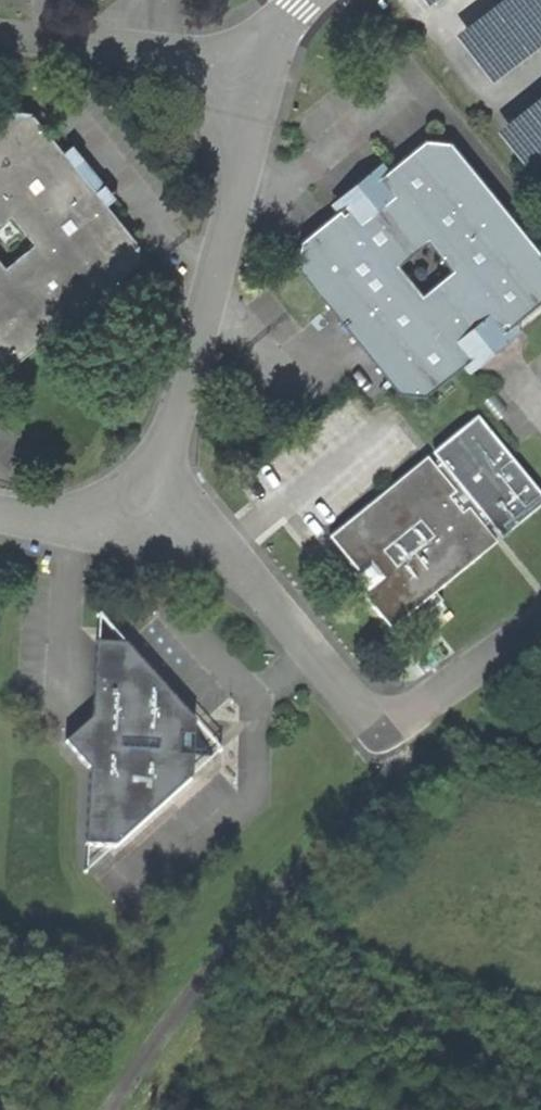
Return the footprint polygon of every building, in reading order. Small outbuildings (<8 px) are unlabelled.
[(504,80),(540,54),(540,0),(515,0),(470,31),(504,80)] [(509,124),(540,172),(540,103),(509,124)] [(10,369),(33,349),(88,305),(134,268),(137,240),(127,229),(108,206),(103,199),(97,192),(106,186),(97,176),(84,159),(76,166),(70,159),(65,153),(54,140),(44,128),(34,115),(7,112),(0,118),(0,368),(10,369)] [(453,142),(427,140),(381,178),(373,170),(358,182),(344,193),(351,201),(301,242),(299,267),(403,394),(428,396),(467,364),(474,372),(496,355),(521,332),(515,324),(540,302),(540,251),(453,142)] [(477,418),(433,455),(442,465),(436,470),(427,459),(330,538),(364,579),(371,588),(363,595),(391,629),(418,607),(436,592),(497,543),(488,532),(493,527),(503,538),(540,506),(540,494),(477,418)] [(442,601),(436,592),(418,607),(425,616),(442,601)] [(194,755),(213,756),(202,743),(195,735),(196,715),(127,640),(100,640),(96,643),(92,716),(64,741),(89,768),(86,842),(88,845),(117,847),(193,778),(194,755)]
